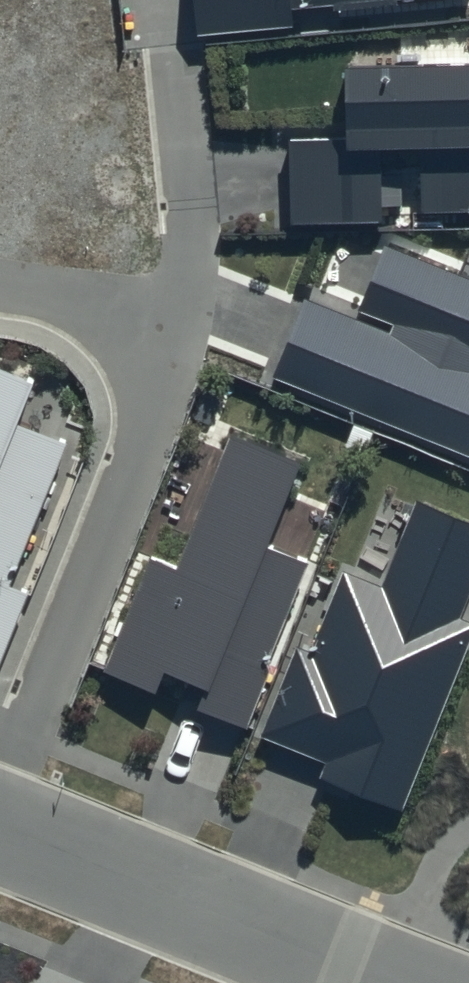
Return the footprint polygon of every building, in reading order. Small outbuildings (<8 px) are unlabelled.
[(196,32),(468,2),(468,0),(193,0),(196,32)] [(347,67),(349,134),(283,137),(286,232),(387,228),(385,169),(424,167),(425,211),(468,209),(468,63),(347,67)] [(271,374),(468,455),(468,281),(388,247),(356,323),(301,301),(271,374)] [(69,436),(24,418),(40,376),(0,360),(0,613),(69,436)] [(103,684),(241,738),(311,559),(269,543),(301,461),(230,433),(179,563),(154,553),(103,684)] [(395,815),(468,631),(468,526),(419,506),(385,592),(340,574),(264,764),(395,815)]
